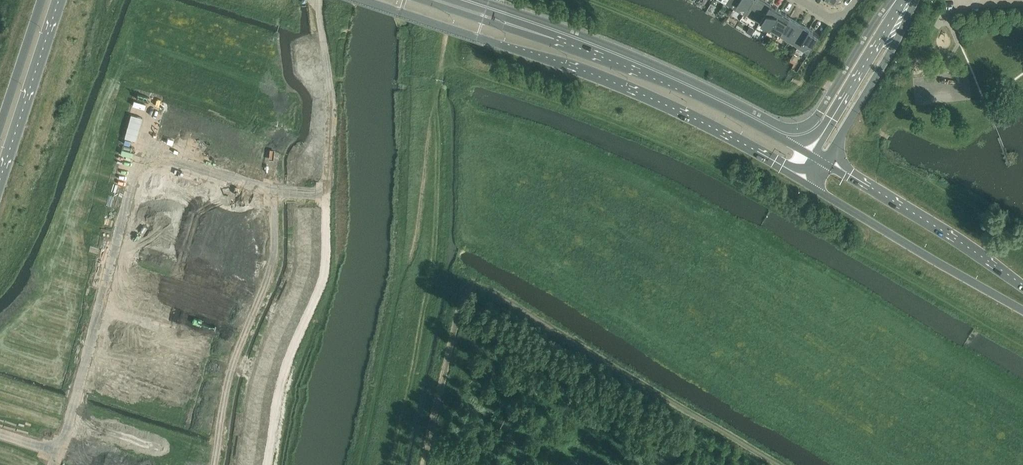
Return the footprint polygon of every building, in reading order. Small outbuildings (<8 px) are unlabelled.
[(736,6),(745,12),(753,0),(739,0),(736,6)] [(745,12),(744,13),(760,22),(761,21),(760,21),(770,4),(771,5),(771,4),(765,0),(753,0),(745,12)] [(780,10),(771,5),(770,4),(760,21),(761,21),(770,27),(780,10)] [(780,33),(790,16),(780,10),(770,27),(780,33)] [(789,39),(800,22),(790,16),(780,33),(789,39)] [(799,45),(809,28),(800,22),(789,39),(799,45)] [(809,28),(799,45),(809,51),(819,34),(809,28)]
